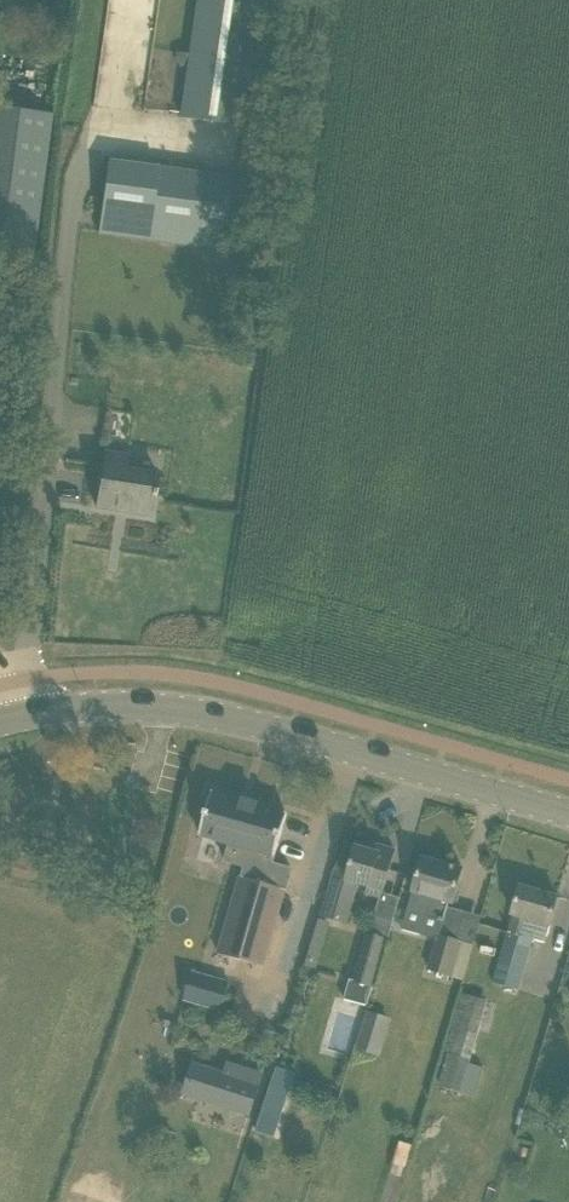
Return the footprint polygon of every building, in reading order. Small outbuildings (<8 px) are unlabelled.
[(241,130),(257,0),(196,0),(181,122),(241,130)] [(33,260),(35,247),(53,115),(0,107),(0,255),(33,260)] [(98,234),(233,251),(242,180),(107,162),(98,234)] [(96,507),(151,516),(155,492),(157,476),(126,472),(127,456),(104,453),(96,507)] [(212,792),(200,835),(229,843),(224,860),(243,865),(246,866),(245,868),(243,876),(243,877),(240,877),(219,952),(230,956),(264,966),(284,893),(287,884),(291,870),(274,865),(272,864),(272,863),(273,859),(274,856),(275,857),(287,814),(212,792)] [(324,918),(348,923),(357,883),(369,886),(367,893),(382,897),(395,851),(377,845),(375,852),(344,844),(330,891),(324,918)] [(407,910),(445,921),(450,903),(453,903),(462,870),(422,858),(407,910)] [(492,983),(518,991),(533,939),(526,936),(531,918),(550,923),(557,897),(520,886),(492,983)] [(344,999),(368,1006),(388,938),(369,933),(354,982),(350,981),(344,999)] [(430,970),(450,977),(460,942),(439,936),(430,970)] [(192,972),(183,1001),(221,1013),(230,984),(192,972)] [(437,1087),(461,1094),(488,1001),(463,994),(446,1053),(447,1054),(437,1087)] [(361,1036),(357,1048),(377,1054),(381,1042),(361,1036)] [(193,1063),(183,1096),(250,1116),(260,1083),(193,1063)] [(277,1067),(261,1113),(281,1120),(296,1073),(277,1067)] [(159,1126),(153,1145),(168,1149),(173,1130),(159,1126)] [(399,1142),(393,1164),(406,1168),(412,1145),(399,1142)]
